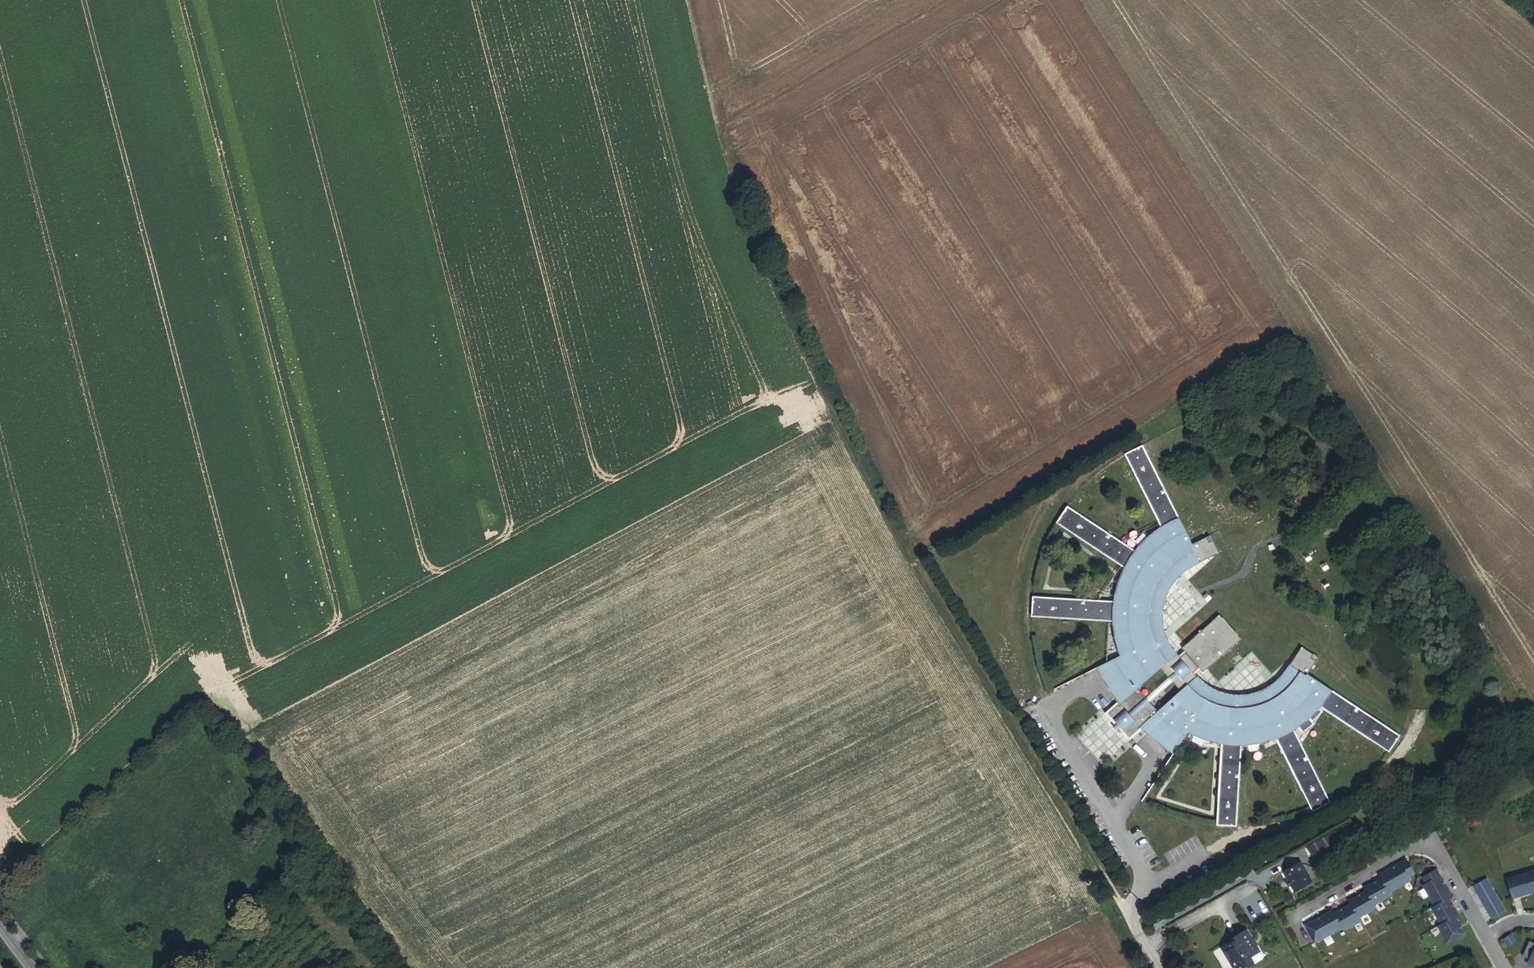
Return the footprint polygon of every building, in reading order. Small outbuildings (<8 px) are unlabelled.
[(1113,642),(1122,670),(1097,670),(1125,702),(1106,717),(1109,720),(1129,740),(1147,726),(1174,756),(1186,732),(1201,739),(1223,745),(1219,826),(1237,826),(1243,744),(1260,743),(1277,738),(1314,810),(1332,800),(1293,726),(1306,719),(1316,711),(1323,704),(1393,747),(1402,732),(1308,673),(1315,661),(1309,657),(1312,653),(1301,647),(1288,665),(1275,678),(1263,687),(1253,693),(1238,695),(1223,693),(1210,687),(1199,678),(1194,674),(1199,670),(1203,674),(1240,641),(1218,618),(1182,652),(1185,656),(1180,661),(1169,646),(1163,633),(1162,626),(1164,610),(1168,597),(1176,589),(1200,572),(1218,562),(1212,550),(1209,552),(1205,547),(1192,553),(1139,456),(1121,466),(1161,538),(1149,546),(1135,559),(1064,515),(1054,532),(1125,577),(1119,592),(1114,609),(1032,605),(1032,624),(1113,627),(1113,642)] [(1379,819),(1373,807),(1365,812),(1371,823),(1379,819)] [(1312,856),(1355,838),(1350,827),(1307,845),(1312,856)] [(1344,861),(1340,852),(1328,859),(1333,868),(1344,861)] [(1344,937),(1361,927),(1359,924),(1376,914),(1375,911),(1391,901),(1389,898),(1409,886),(1408,883),(1414,879),(1406,866),(1379,883),(1381,886),(1364,895),(1366,899),(1350,908),(1351,912),(1335,921),(1333,918),(1306,934),(1315,950),(1342,934),(1344,937)] [(1316,889),(1305,870),(1288,880),(1300,899),(1316,889)] [(1533,894),(1533,873),(1506,881),(1511,900),(1533,894)] [(1457,918),(1448,902),(1451,900),(1436,874),(1422,882),(1425,888),(1422,890),(1434,910),(1430,912),(1440,928),(1437,929),(1446,946),(1464,936),(1455,920),(1457,918)] [(1503,912),(1485,881),(1472,888),(1491,920),(1503,912)] [(1253,949),(1250,950),(1248,947),(1250,945),(1243,933),(1227,943),(1229,945),(1220,950),(1228,963),(1226,965),(1228,967),(1249,967),(1251,967),(1248,962),(1256,956),(1253,949)] [(1515,941),(1510,934),(1501,940),(1507,947),(1515,941)]
